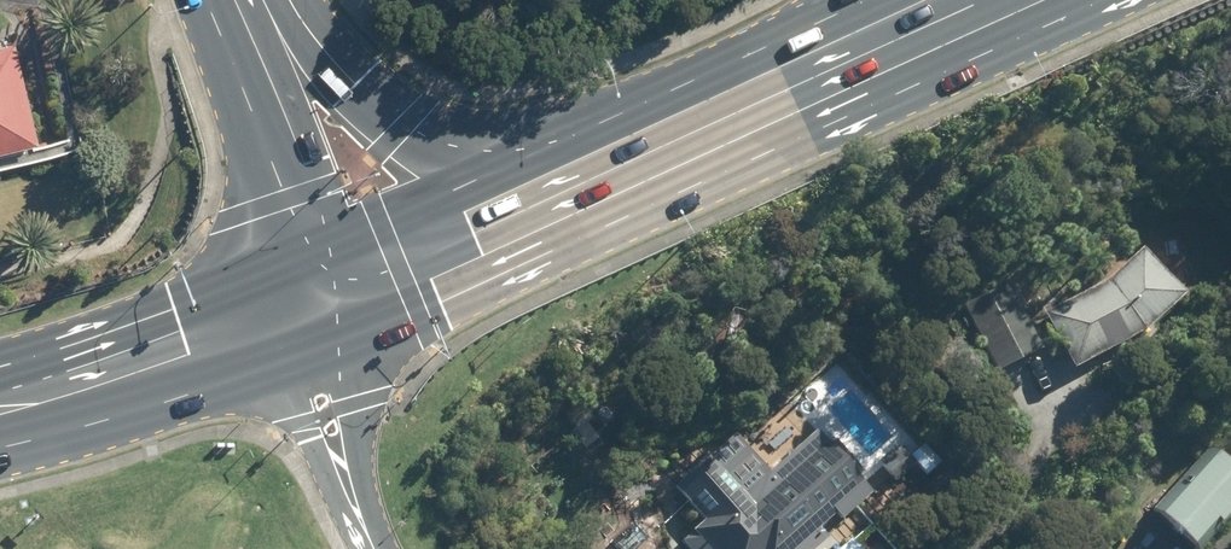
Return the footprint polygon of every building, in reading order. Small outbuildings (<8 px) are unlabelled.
[(0,39),(0,145),(32,138),(9,37),(0,39)] [(1110,278),(1045,313),(1074,368),(1139,334),(1147,330),(1185,294),(1142,248),(1110,278)] [(1008,282),(969,302),(1004,367),(1042,347),(1008,282)] [(1230,468),(1207,448),(1153,511),(1194,545),(1217,517),(1222,522),(1230,512),(1230,511),(1226,507),(1230,501),(1230,467),(1230,468)] [(681,492),(707,522),(684,542),(690,548),(767,548),(774,543),(779,548),(790,548),(816,527),(765,468),(729,500),(704,473),(681,492)] [(901,486),(895,522),(915,524),(920,489),(901,486)]
